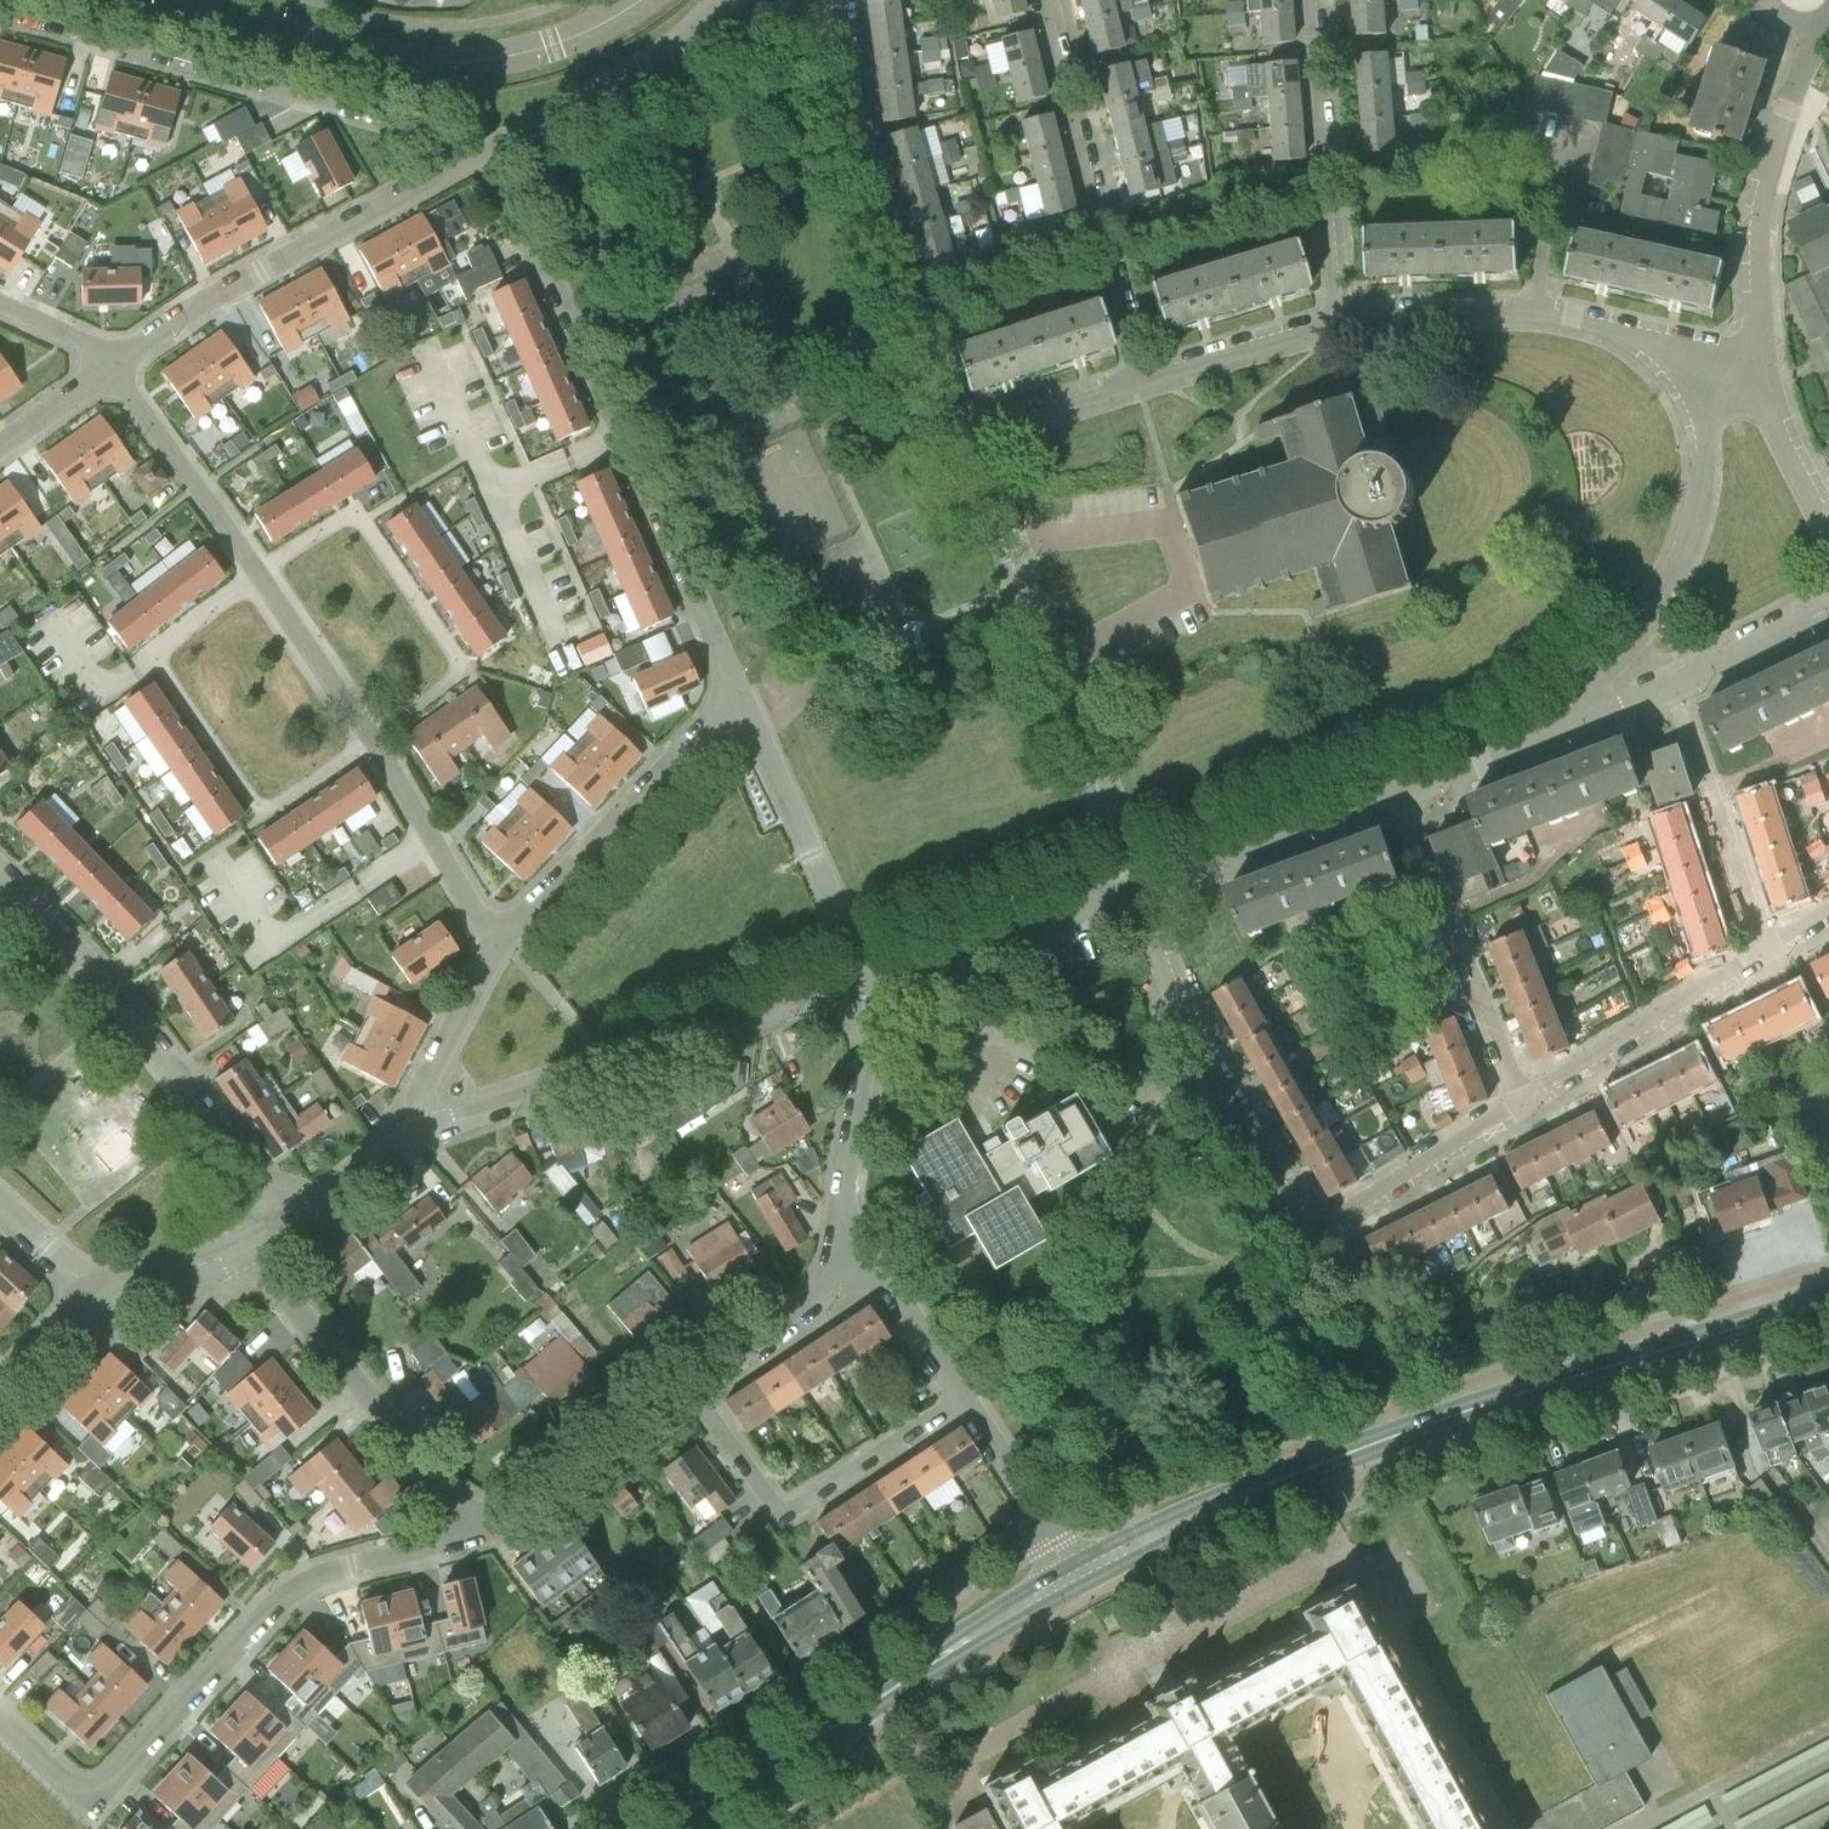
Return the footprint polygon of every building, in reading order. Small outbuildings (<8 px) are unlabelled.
[(901,22),(898,0),(867,0),(871,26),(901,22)] [(1027,12),(1024,0),(992,0),(997,19),(1027,12)] [(1115,12),(1131,8),(1129,0),(1081,0),(1086,22),(1116,15),(1115,12)] [(1149,7),(1148,0),(1129,0),(1131,8),(1132,11),(1149,7)] [(1291,9),(1291,0),(1260,0),(1261,11),(1291,9)] [(1430,14),(1430,0),(1402,0),(1403,10),(1404,10),(1404,16),(1430,14)] [(1518,9),(1525,0),(1507,0),(1518,9)] [(1575,11),(1582,0),(1569,0),(1566,4),(1575,11)] [(1585,17),(1595,2),(1592,0),(1582,0),(1575,11),(1585,17)] [(1595,2),(1613,14),(1622,1),(1622,0),(1592,0),(1595,2)] [(1664,28),(1681,1),(1679,0),(1643,0),(1636,10),(1664,28)] [(1226,14),(1244,13),(1243,1),(1225,2),(1226,14)] [(1357,36),(1389,33),(1386,1),(1355,3),(1357,36)] [(1664,28),(1691,46),(1709,19),(1681,1),(1664,28)] [(1149,7),(1132,11),(1134,22),(1152,18),(1149,7)] [(1263,44),(1294,42),(1291,9),(1261,11),(1263,44)] [(1227,26),(1245,24),(1244,13),(1226,14),(1227,26)] [(1116,15),(1086,22),(1094,54),(1124,47),(1116,15)] [(875,58),(905,54),(901,22),(871,26),(875,58)] [(1010,71),(1039,63),(1031,31),(1001,39),(1010,71)] [(1636,50),(1646,56),(1656,41),(1646,35),(1636,50)] [(922,53),(940,50),(938,38),(920,40),(922,53)] [(1646,56),(1655,62),(1665,47),(1656,41),(1646,56)] [(17,105),(31,53),(0,44),(0,100),(17,105)] [(1742,141),(1754,102),(1767,64),(1750,58),(1750,56),(1720,47),(1694,128),(1725,137),(1726,135),(1742,141)] [(926,83),(943,80),(940,62),(950,61),(948,49),(940,50),(922,53),(926,83)] [(1574,81),(1583,67),(1559,51),(1544,73),(1574,81)] [(31,53),(17,105),(51,114),(66,62),(31,53)] [(1362,88),(1393,85),(1390,53),(1359,55),(1362,88)] [(1409,79),(1406,53),(1394,54),(1397,81),(1409,79)] [(879,89),(910,85),(905,54),(875,58),(879,89)] [(976,79),(994,75),(991,64),(975,68),(973,59),(958,63),(962,80),(975,76),(976,79)] [(1268,96),(1298,94),(1295,61),(1265,64),(1268,96)] [(1018,103),(1048,95),(1039,63),(1010,71),(1018,103)] [(1106,102),(1136,95),(1128,64),(1098,71),(1106,102)] [(1409,84),(1426,83),(1425,71),(1408,73),(1409,84)] [(1531,105),(1532,105),(1547,109),(1554,78),(1538,74),(1531,105)] [(111,75),(96,127),(131,137),(145,85),(111,75)] [(979,91),(997,87),(994,75),(976,79),(979,91)] [(1152,92),(1169,88),(1167,76),(1149,80),(1152,92)] [(1554,78),(1547,109),(1562,112),(1569,82),(1554,78)] [(928,95),(945,92),(943,80),(926,83),(928,95)] [(1569,82),(1562,112),(1576,116),(1583,85),(1569,82)] [(1410,96),(1427,95),(1426,83),(1409,84),(1410,96)] [(145,85),(131,137),(166,147),(180,94),(145,85)] [(879,89),(883,122),(914,118),(910,85),(879,89)] [(1364,120),(1396,118),(1393,85),(1362,88),(1364,120)] [(1583,85),(1576,116),(1591,119),(1598,89),(1583,85)] [(1233,100),(1251,98),(1250,87),(1232,88),(1233,100)] [(1155,103),(1172,99),(1169,88),(1152,92),(1155,103)] [(1598,89),(1591,119),(1606,122),(1607,123),(1614,93),(1598,89)] [(1270,129),(1301,126),(1298,94),(1268,96),(1270,129)] [(1114,132),(1144,126),(1136,95),(1106,102),(1114,132)] [(1234,111),(1252,110),(1251,98),(1233,100),(1234,111)] [(1498,113),(1529,121),(1532,105),(1531,105),(1501,99),(1498,113)] [(245,107),(213,124),(223,144),(236,137),(255,127),(245,107)] [(1494,129),(1525,136),(1529,121),(1498,113),(1494,129)] [(1030,154),(1060,146),(1052,114),(1022,122),(1030,154)] [(1413,127),(1430,126),(1429,114),(1412,115),(1413,127)] [(60,116),(57,125),(71,129),(73,120),(60,116)] [(1396,118),(1364,120),(1367,153),(1398,150),(1396,118)] [(1602,137),(1636,145),(1639,130),(1607,123),(1606,122),(1602,137)] [(255,127),(236,137),(245,155),(271,141),(262,123),(255,127)] [(1122,165),(1152,157),(1144,126),(1114,132),(1122,165)] [(1273,161),(1304,159),(1301,126),(1270,129),(1273,161)] [(895,168),(925,159),(916,128),(886,136),(895,168)] [(1238,143),(1255,141),(1254,129),(1237,131),(1238,143)] [(1491,144),(1521,151),(1525,136),(1494,129),(1491,144)] [(1634,161),(1631,176),(1628,191),(1629,192),(1624,214),(1715,234),(1720,212),(1708,210),(1718,163),(1676,154),(1679,139),(1639,130),(1636,145),(1634,161)] [(325,131),(297,147),(324,198),(353,183),(325,131)] [(71,135),(60,172),(82,179),(93,141),(71,135)] [(1167,153),(1184,149),(1182,137),(1164,141),(1167,153)] [(1599,152),(1634,161),(1636,145),(1602,137),(1599,152)] [(941,155),(958,150),(955,139),(937,144),(941,155)] [(990,164),(997,162),(1014,158),(1011,146),(987,152),(990,164)] [(1038,185),(1068,177),(1060,146),(1030,154),(1038,185)] [(1170,164),(1187,160),(1184,149),(1167,153),(1170,164)] [(944,166),(961,161),(958,150),(941,155),(944,166)] [(1595,168),(1631,176),(1634,161),(1599,152),(1595,168)] [(1152,157),(1122,165),(1130,196),(1160,189),(1152,157)] [(1000,173),(1017,169),(1015,158),(1014,158),(997,162),(1000,173)] [(904,199),(934,190),(925,159),(895,168),(904,199)] [(247,160),(234,166),(239,175),(252,168),(247,160)] [(1631,176),(1595,168),(1592,183),(1628,191),(1631,176)] [(1046,217),(1071,210),(1076,209),(1068,177),(1038,185),(1046,217)] [(241,180),(210,197),(235,245),(267,228),(241,180)] [(1008,204),(1024,200),(1021,188),(1005,192),(1008,204)] [(913,230),(943,221),(934,190),(904,199),(913,230)] [(210,197),(178,214),(203,262),(235,245),(210,197)] [(964,215),(976,212),(972,200),(955,205),(958,217),(964,215)] [(10,207),(0,201),(0,222),(10,207)] [(170,201),(157,208),(161,217),(174,210),(170,201)] [(0,222),(0,265),(12,272),(40,226),(10,207),(0,222)] [(1828,209),(1793,225),(1815,271),(1796,281),(1828,351),(1828,211),(1828,209)] [(976,212),(964,215),(966,226),(979,222),(976,212)] [(955,264),(951,252),(947,235),(961,227),(966,226),(964,215),(958,217),(943,221),(913,230),(922,261),(924,260),(927,271),(955,264)] [(423,216),(392,233),(418,281),(449,264),(449,263),(457,259),(446,239),(438,244),(423,216)] [(1482,272),(1520,271),(1518,222),(1480,223),(1442,225),(1444,273),(1482,272)] [(1368,276),(1407,275),(1444,273),(1442,225),(1405,226),(1366,228),(1368,276)] [(1652,246),(1615,238),(1578,230),(1568,276),(1605,284),(1642,293),(1652,246)] [(70,232),(55,258),(72,268),(88,243),(70,232)] [(392,233),(360,250),(386,298),(418,281),(392,233)] [(47,241),(42,249),(54,257),(59,249),(47,241)] [(1237,308),(1273,297),(1309,286),(1296,241),(1259,251),(1223,262),(1237,308)] [(473,269),(456,277),(466,299),(467,300),(477,290),(503,278),(488,246),(467,255),(473,269)] [(1642,293),(1679,301),(1699,306),(1715,309),(1726,263),(1689,254),(1652,246),(1642,293)] [(1164,330),(1200,319),(1237,308),(1223,262),(1187,273),(1150,284),(1164,330)] [(323,270),(291,287),(317,335),(349,318),(323,270)] [(140,271),(82,272),(83,305),(141,303),(140,271)] [(522,280),(493,294),(510,331),(539,318),(522,280)] [(291,287),(259,305),(285,353),(317,335),(291,287)] [(373,292),(361,300),(365,308),(378,301),(373,292)] [(1077,357),(1114,345),(1099,300),(1063,312),(1027,324),(1041,369),(1077,357)] [(452,313),(439,319),(443,328),(443,327),(456,322),(452,313)] [(539,318),(510,331),(526,368),(555,355),(539,318)] [(1027,324),(990,335),(954,347),(969,392),(1005,381),(1041,369),(1027,324)] [(482,328),(473,332),(479,345),(488,341),(482,328)] [(223,333),(193,354),(224,398),(254,377),(223,333)] [(488,341),(479,345),(485,358),(493,354),(488,341)] [(193,354),(164,374),(195,419),(224,398),(193,354)] [(21,386),(0,355),(0,400),(21,386)] [(555,355),(526,368),(542,403),(571,390),(555,355)] [(272,365),(259,373),(265,382),(277,374),(277,373),(272,365)] [(352,372),(340,378),(344,386),(357,380),(352,372)] [(340,378),(327,385),(332,393),(344,386),(340,378)] [(346,389),(333,396),(337,404),(350,397),(346,389)] [(571,390),(542,403),(559,441),(587,428),(571,390)] [(1312,603),(1316,616),(1317,618),(1416,587),(1414,580),(1410,581),(1397,542),(1403,540),(1402,537),(1396,539),(1394,529),(1395,529),(1394,525),(1402,521),(1409,514),(1414,506),(1416,496),(1416,486),(1413,477),(1408,469),(1400,463),(1389,458),(1391,442),(1391,441),(1376,393),(1359,399),(1357,394),(1258,425),(1263,440),(1281,435),(1291,466),(1262,475),(1261,469),(1256,471),(1258,476),(1236,483),(1235,477),(1230,479),(1232,484),(1210,491),(1208,485),(1204,487),(1206,492),(1186,498),(1185,493),(1176,495),(1210,606),(1219,603),(1217,598),(1236,592),(1238,597),(1242,596),(1241,590),(1262,584),(1264,589),(1268,588),(1267,582),(1288,576),(1290,581),(1294,580),(1293,574),(1321,567),(1331,598),(1312,603)] [(514,400),(505,404),(511,417),(520,413),(514,400)] [(520,413),(511,417),(517,430),(526,426),(520,413)] [(102,418),(73,438),(105,484),(135,464),(102,418)] [(73,438),(43,459),(76,505),(105,484),(73,438)] [(231,441),(223,447),(232,459),(240,453),(231,441)] [(275,445),(264,453),(270,461),(281,453),(275,445)] [(359,451),(324,473),(340,500),(375,478),(359,451)] [(260,456),(252,462),(258,470),(270,461),(264,453),(260,456)] [(153,461),(135,474),(148,493),(150,491),(166,479),(153,461)] [(606,470),(577,482),(594,520),(623,507),(606,470)] [(324,473),(290,494),(306,520),(340,500),(324,473)] [(0,490),(0,532),(12,550),(42,529),(10,483),(0,490)] [(290,494),(255,515),(272,541),(306,520),(290,494)] [(474,498),(466,502),(471,515),(480,511),(474,498)] [(413,505),(388,523),(410,556),(436,538),(413,505)] [(623,507),(594,520),(610,556),(639,543),(623,507)] [(70,508),(59,517),(65,525),(76,516),(70,508)] [(141,511),(130,520),(136,528),(147,519),(141,511)] [(480,511),(471,515),(477,528),(486,524),(480,511)] [(566,517),(557,521),(563,534),(572,530),(566,517)] [(156,530),(145,539),(150,547),(162,538),(156,530)] [(572,530),(563,534),(569,547),(578,543),(572,530)] [(12,550),(0,532),(0,558),(12,550)] [(436,538),(410,556),(433,589),(459,571),(436,538)] [(639,543),(610,556),(626,592),(655,579),(639,543)] [(205,550),(172,575),(191,600),(224,574),(205,550)] [(84,554),(73,563),(79,571),(90,562),(84,554)] [(124,555),(113,564),(119,572),(130,563),(124,555)] [(113,564),(102,573),(107,580),(119,572),(113,564)] [(459,571),(433,589),(456,622),(481,604),(459,571)] [(507,572),(498,576),(504,589),(513,585),(507,572)] [(172,575),(141,599),(160,624),(191,600),(172,575)] [(626,592),(614,598),(630,634),(642,628),(643,630),(672,617),(655,579),(626,592)] [(513,585),(504,589),(510,602),(519,598),(513,585)] [(598,589),(589,593),(595,606),(604,602),(598,589)] [(141,599),(108,624),(127,649),(160,624),(141,599)] [(604,602),(595,606),(601,619),(610,615),(604,602)] [(481,604),(456,622),(479,656),(505,638),(481,604)] [(24,652),(8,630),(0,635),(0,665),(24,652)] [(614,654),(614,655),(622,672),(649,660),(641,642),(614,654)] [(1779,671),(1741,689),(1704,706),(1718,735),(1720,734),(1728,750),(1762,733),(1800,715),(1828,702),(1828,647),(1817,653),(1779,671)] [(686,655),(633,679),(646,708),(648,707),(654,719),(688,704),(682,692),(700,684),(686,655)] [(0,666),(0,669),(6,680),(15,675),(7,662),(0,666)] [(151,684),(125,702),(148,735),(174,717),(151,684)] [(477,688),(442,713),(466,746),(482,735),(492,749),(511,736),(477,688)] [(542,692),(537,707),(546,709),(551,695),(542,692)] [(600,696),(590,707),(597,713),(607,703),(600,696)] [(442,713),(407,738),(440,786),(459,772),(449,758),(466,746),(442,713)] [(174,717),(148,735),(171,768),(197,750),(174,717)] [(601,717),(576,743),(616,780),(641,754),(601,717)] [(45,734),(38,740),(48,752),(55,745),(45,734)] [(1642,781),(1651,778),(1659,806),(1681,799),(1693,795),(1678,747),(1647,757),(1648,758),(1644,760),(1635,763),(1626,740),(1591,753),(1549,769),(1512,784),(1472,799),(1480,820),(1435,837),(1461,903),(1503,886),(1496,869),(1501,867),(1491,844),(1529,829),(1566,815),(1608,799),(1644,786),(1642,781)] [(576,743),(551,769),(564,781),(591,806),(616,780),(576,743)] [(113,744),(105,750),(113,762),(121,756),(113,744)] [(197,750),(171,768),(194,801),(219,783),(197,750)] [(10,769),(0,754),(0,776),(10,769)] [(121,756),(113,762),(121,773),(129,768),(121,756)] [(541,759),(531,770),(538,776),(548,766),(541,759)] [(480,766),(472,772),(481,785),(489,779),(480,766)] [(359,770),(325,793),(342,819),(376,796),(359,770)] [(531,770),(521,780),(528,787),(538,776),(531,770)] [(1808,797),(1823,791),(1816,771),(1804,775),(1807,784),(1804,785),(1808,797)] [(107,778),(99,783),(107,795),(115,789),(107,778)] [(219,783),(194,801),(217,834),(243,817),(219,783)] [(1748,825),(1781,815),(1772,787),(1741,796),(1749,820),(1747,821),(1748,825)] [(115,789),(107,795),(115,807),(123,801),(115,789)] [(533,789),(507,817),(546,854),(571,828),(533,789)] [(1823,791),(1808,797),(1812,808),(1828,802),(1823,791)] [(325,793),(292,816),(309,842),(342,819),(325,793)] [(484,795),(477,802),(488,813),(495,806),(484,795)] [(40,801),(18,823),(46,852),(68,830),(40,801)] [(1684,808),(1653,818),(1662,848),(1693,836),(1684,808)] [(158,810),(150,815),(158,827),(166,821),(158,810)] [(1759,853),(1790,843),(1781,815),(1748,825),(1750,830),(1752,830),(1759,853)] [(292,816),(258,838),(275,864),(309,842),(292,816)] [(507,817),(482,843),(521,880),(546,854),(507,817)] [(166,821),(158,827),(166,839),(174,833),(166,821)] [(68,830),(46,852),(74,881),(96,859),(68,830)] [(1326,904),(1364,890),(1399,877),(1393,861),(1395,860),(1384,830),(1346,844),(1309,858),(1267,873),(1228,888),(1239,918),(1241,917),(1246,934),(1284,920),(1326,904)] [(394,834),(381,843),(386,851),(399,842),(394,834)] [(1693,836),(1662,848),(1671,874),(1702,864),(1693,836)] [(1814,858),(1814,859),(1828,850),(1827,849),(1822,839),(1808,848),(1814,858)] [(1644,855),(1639,843),(1623,849),(1628,862),(1644,855)] [(1766,881),(1799,871),(1790,843),(1759,853),(1766,875),(1764,876),(1766,881)] [(152,844),(145,850),(153,861),(161,856),(152,844)] [(1632,871),(1633,873),(1648,867),(1644,855),(1628,862),(1632,871)] [(161,856),(153,861),(161,873),(169,868),(161,856)] [(96,859),(74,881),(87,895),(102,910),(124,888),(96,859)] [(1702,864),(1671,874),(1681,903),(1711,893),(1702,864)] [(344,868),(332,876),(338,884),(350,876),(344,868)] [(1777,909),(1807,899),(1799,871),(1766,881),(1767,885),(1769,885),(1777,909)] [(332,876),(320,884),(325,892),(338,884),(332,876)] [(391,882),(367,898),(368,899),(378,915),(403,899),(392,883),(391,882)] [(124,888),(102,910),(130,939),(152,917),(124,888)] [(1689,929),(1720,919),(1711,893),(1681,903),(1689,929)] [(1646,902),(1651,914),(1667,908),(1662,896),(1646,902)] [(1667,908),(1651,914),(1656,926),(1672,919),(1667,908)] [(1698,958),(1729,948),(1720,919),(1689,929),(1698,958)] [(206,920),(194,929),(200,937),(212,927),(206,920)] [(440,923),(392,957),(410,983),(458,950),(440,923)] [(1500,968),(1534,954),(1524,931),(1490,944),(1500,968)] [(187,953),(160,970),(183,1005),(210,987),(187,953)] [(1507,992),(1543,977),(1534,954),(1500,968),(1507,987),(1505,987),(1507,992)] [(1813,965),(1828,997),(1828,957),(1813,965)] [(1681,978),(1695,969),(1688,959),(1674,968),(1681,978)] [(350,968),(344,981),(371,995),(378,982),(350,968)] [(1230,1018),(1258,1002),(1243,977),(1216,993),(1230,1018)] [(1518,1014),(1552,1000),(1543,977),(1507,992),(1509,997),(1511,996),(1518,1014)] [(1795,1028),(1818,1017),(1802,984),(1779,995),(1795,1028)] [(210,987),(183,1005),(207,1040),(233,1022),(210,987)] [(1773,1039),(1795,1028),(1779,995),(1757,1006),(1773,1039)] [(377,998),(360,1030),(408,1055),(425,1024),(377,998)] [(1526,1039),(1561,1024),(1552,1000),(1518,1014),(1526,1033),(1524,1033),(1526,1039)] [(264,1002),(256,1007),(265,1020),(273,1014),(264,1002)] [(1245,1044),(1273,1028),(1259,1005),(1258,1002),(1230,1018),(1245,1044)] [(1750,1051),(1773,1039),(1757,1006),(1739,1015),(1738,1013),(1733,1016),(1750,1051)] [(265,1020),(257,1025),(269,1041),(293,1025),(282,1008),(273,1014),(265,1020)] [(1727,1062),(1750,1051),(1733,1016),(1729,1018),(1730,1019),(1711,1029),(1727,1062)] [(1427,1029),(1433,1044),(1438,1056),(1469,1043),(1467,1039),(1465,1040),(1456,1017),(1427,1029)] [(1537,1061),(1571,1047),(1561,1024),(1526,1039),(1527,1043),(1529,1042),(1537,1061)] [(1258,1070),(1287,1054),(1276,1034),(1273,1028),(1245,1044),(1257,1065),(1256,1066),(1258,1070)] [(360,1030),(343,1062),(391,1087),(408,1055),(360,1030)] [(1469,1043),(1438,1056),(1443,1069),(1449,1083),(1478,1072),(1469,1049),(1471,1048),(1469,1043)] [(1694,1092),(1716,1081),(1700,1048),(1682,1057),(1681,1055),(1677,1057),(1694,1092)] [(1274,1095),(1302,1079),(1287,1054),(1258,1070),(1261,1075),(1262,1074),(1274,1095)] [(1408,1074),(1422,1065),(1416,1054),(1401,1062),(1408,1074)] [(1671,1103),(1694,1092),(1677,1057),(1672,1059),(1673,1061),(1655,1070),(1671,1103)] [(705,1114),(731,1097),(707,1059),(680,1076),(684,1081),(657,1085),(661,1096),(691,1091),(705,1114)] [(244,1060),(215,1076),(246,1119),(272,1101),(244,1060)] [(1422,1065),(1408,1074),(1414,1085),(1428,1076),(1422,1065)] [(322,1067),(309,1075),(326,1100),(338,1091),(322,1067)] [(1648,1114),(1671,1103),(1655,1070),(1637,1079),(1636,1077),(1631,1079),(1648,1114)] [(1478,1072),(1449,1083),(1460,1111),(1489,1099),(1478,1072)] [(1287,1121),(1317,1104),(1302,1079),(1274,1095),(1287,1116),(1285,1117),(1287,1121)] [(1625,1125),(1648,1114),(1631,1079),(1627,1081),(1628,1083),(1609,1092),(1625,1125)] [(661,1096),(657,1085),(654,1086),(640,1090),(650,1122),(668,1116),(661,1096)] [(272,1101),(246,1119),(274,1160),(330,1122),(319,1105),(302,1117),(284,1092),(272,1101)] [(361,1094),(349,1102),(354,1110),(366,1102),(361,1094)] [(1010,1141),(988,1153),(981,1158),(958,1118),(901,1151),(925,1192),(916,1197),(914,1200),(918,1207),(922,1207),(923,1206),(948,1249),(973,1234),(994,1270),(1047,1239),(1026,1201),(1047,1189),(1049,1192),(1111,1156),(1075,1094),(1021,1125),(1017,1118),(1002,1127),(1010,1141)] [(589,1111),(600,1142),(602,1141),(610,1138),(645,1126),(634,1095),(589,1111)] [(757,1163),(773,1153),(810,1129),(797,1107),(795,1108),(787,1095),(775,1103),(776,1104),(751,1120),(764,1139),(747,1150),(757,1163)] [(1304,1145),(1331,1130),(1317,1104),(1287,1121),(1290,1125),(1292,1124),(1304,1145)] [(545,1127),(556,1158),(561,1172),(587,1163),(582,1148),(600,1142),(589,1111),(545,1127)] [(1440,1130),(1455,1121),(1448,1111),(1434,1119),(1440,1130)] [(1592,1156),(1615,1145),(1598,1111),(1579,1120),(1578,1118),(1574,1120),(1592,1156)] [(1574,1165),(1592,1156),(1574,1120),(1569,1123),(1570,1124),(1552,1133),(1569,1167),(1574,1165)] [(1317,1172),(1346,1155),(1331,1130),(1304,1145),(1316,1166),(1314,1167),(1317,1172)] [(1547,1179),(1569,1167),(1552,1133),(1534,1142),(1534,1140),(1529,1143),(1547,1179)] [(531,1149),(531,1148),(527,1134),(518,1137),(523,1151),(531,1149)] [(1538,1183),(1547,1179),(1529,1143),(1525,1145),(1526,1147),(1507,1156),(1524,1190),(1538,1183)] [(1808,1197),(1801,1178),(1817,1173),(1811,1154),(1812,1153),(1810,1147),(1808,1148),(1806,1145),(1741,1168),(1758,1215),(1808,1197)] [(757,1163),(747,1150),(745,1146),(733,1155),(748,1176),(760,1167),(757,1163)] [(472,1181),(498,1214),(515,1200),(512,1196),(534,1179),(513,1154),(491,1171),(488,1167),(472,1181)] [(1333,1196),(1361,1180),(1356,1172),(1346,1155),(1317,1172),(1319,1176),(1321,1175),(1333,1196)] [(1759,1219),(1758,1215),(1741,1168),(1725,1174),(1728,1183),(1698,1193),(1703,1207),(1706,1206),(1710,1218),(1722,1214),(1728,1231),(1759,1219)] [(758,1199),(788,1249),(807,1238),(787,1204),(797,1198),(782,1174),(771,1181),(753,1192),(758,1199)] [(1490,1220),(1513,1209),(1496,1175),(1477,1184),(1476,1182),(1472,1184),(1490,1220)] [(1534,1244),(1542,1239),(1551,1257),(1556,1255),(1555,1253),(1575,1243),(1582,1257),(1605,1245),(1607,1248),(1663,1221),(1644,1183),(1611,1199),(1608,1195),(1572,1211),(1569,1206),(1543,1220),(1546,1226),(1529,1235),(1534,1244)] [(1467,1231),(1490,1220),(1472,1184),(1467,1187),(1468,1188),(1450,1197),(1467,1231)] [(1445,1242),(1467,1231),(1450,1197),(1433,1206),(1432,1204),(1427,1207),(1445,1242)] [(405,1244),(409,1250),(447,1220),(430,1198),(392,1227),(376,1239),(364,1248),(372,1260),(405,1300),(425,1284),(398,1250),(405,1244)] [(1421,1254),(1445,1242),(1427,1207),(1423,1209),(1424,1210),(1407,1219),(1406,1217),(1404,1218),(1421,1254)] [(1399,1265),(1421,1254),(1404,1218),(1401,1220),(1402,1221),(1368,1238),(1378,1258),(1393,1251),(1399,1265)] [(708,1239),(689,1250),(712,1289),(754,1264),(737,1236),(730,1225),(708,1239)] [(342,1295),(363,1279),(357,1272),(372,1260),(364,1248),(376,1239),(369,1230),(358,1240),(354,1235),(317,1265),(342,1295)] [(522,1269),(538,1257),(517,1230),(501,1243),(511,1255),(522,1269)] [(678,1287),(692,1278),(673,1249),(660,1258),(678,1287)] [(0,1299),(0,1328),(38,1287),(1,1252),(0,1253),(0,1296),(1,1297),(0,1299)] [(526,1273),(522,1269),(511,1255),(510,1256),(509,1254),(499,1262),(516,1282),(526,1273)] [(608,1304),(621,1321),(643,1347),(673,1322),(660,1306),(670,1297),(648,1271),(632,1285),(608,1304)] [(534,1304),(541,1312),(554,1301),(546,1293),(534,1304)] [(541,1312),(548,1320),(561,1309),(554,1301),(541,1312)] [(861,1355),(890,1336),(870,1306),(841,1325),(861,1355)] [(237,1349),(240,1345),(204,1312),(159,1360),(173,1373),(199,1345),(216,1360),(210,1366),(216,1371),(236,1348),(237,1349)] [(832,1375),(861,1355),(841,1325),(812,1344),(832,1375)] [(432,1367),(447,1356),(434,1337),(423,1327),(404,1343),(426,1371),(432,1367)] [(142,1360),(153,1350),(132,1328),(121,1337),(142,1360)] [(803,1394),(832,1375),(812,1344),(783,1364),(803,1394)] [(212,1375),(227,1394),(250,1422),(291,1388),(268,1360),(255,1371),(237,1349),(236,1348),(216,1371),(212,1375)] [(112,1355),(88,1381),(127,1418),(151,1392),(112,1355)] [(432,1367),(443,1382),(458,1370),(447,1356),(432,1367)] [(542,1391),(565,1419),(604,1386),(581,1359),(542,1391)] [(774,1413),(803,1394),(783,1364),(754,1383),(774,1413)] [(102,1444),(127,1418),(88,1381),(63,1407),(91,1434),(102,1444)] [(745,1432),(774,1413),(754,1383),(725,1402),(745,1432)] [(1809,1393),(1826,1444),(1828,1448),(1828,1386),(1809,1393)] [(314,1416),(291,1388),(250,1422),(273,1450),(314,1416)] [(488,1388),(450,1417),(459,1429),(467,1424),(482,1442),(512,1419),(488,1388)] [(1828,1456),(1828,1448),(1826,1444),(1809,1393),(1781,1403),(1800,1456),(1813,1452),(1820,1462),(1827,1458),(1828,1456)] [(1772,1466),(1800,1456),(1781,1403),(1752,1413),(1766,1453),(1768,1452),(1772,1466)] [(1686,1436),(1703,1483),(1737,1471),(1721,1424),(1686,1436)] [(953,1476),(982,1457),(962,1427),(933,1446),(953,1476)] [(28,1428),(3,1454),(42,1490),(67,1464),(28,1428)] [(113,1455),(102,1444),(91,1434),(78,1448),(92,1462),(99,1469),(113,1455)] [(1669,1495),(1703,1483),(1686,1436),(1652,1448),(1667,1492),(1668,1491),(1669,1495)] [(318,1483),(331,1499),(363,1473),(335,1439),(289,1476),(305,1495),(318,1483)] [(924,1495),(953,1476),(933,1446),(904,1465),(924,1495)] [(695,1447),(665,1469),(692,1506),(706,1496),(719,1512),(735,1500),(695,1447)] [(1588,1463),(1600,1496),(1613,1492),(1617,1502),(1634,1496),(1630,1485),(1632,1485),(1619,1451),(1588,1463)] [(42,1490),(3,1454),(0,1457),(0,1500),(17,1516),(42,1490)] [(175,1464),(185,1474),(186,1474),(192,1467),(181,1457),(175,1464)] [(279,1457),(268,1466),(274,1473),(285,1464),(279,1457)] [(79,1477),(100,1497),(114,1483),(92,1462),(79,1477)] [(1600,1496),(1588,1463),(1557,1474),(1569,1512),(1578,1534),(1610,1521),(1602,1500),(1598,1501),(1596,1498),(1600,1496)] [(895,1515),(924,1495),(904,1465),(875,1484),(895,1515)] [(363,1473),(331,1499),(358,1532),(403,1495),(388,1477),(375,1488),(363,1473)] [(1766,1513),(1783,1507),(1762,1478),(1748,1488),(1766,1513)] [(263,1501),(254,1490),(245,1479),(233,1488),(252,1511),(263,1501)] [(936,1508),(964,1493),(956,1479),(928,1494),(936,1508)] [(1475,1503),(1484,1529),(1485,1529),(1490,1544),(1535,1529),(1536,1532),(1560,1524),(1543,1479),(1475,1503)] [(623,1518),(639,1506),(620,1482),(604,1494),(623,1518)] [(254,1490),(263,1501),(264,1502),(271,1495),(262,1484),(254,1490)] [(866,1534),(895,1515),(875,1484),(846,1503),(866,1534)] [(1826,1493),(1807,1507),(1828,1536),(1828,1497),(1826,1493)] [(871,1542),(866,1534),(846,1503),(817,1522),(831,1544),(842,1558),(845,1557),(851,1556),(853,1555),(847,1546),(858,1539),(861,1544),(864,1543),(865,1546),(871,1542)] [(209,1529),(252,1568),(274,1544),(231,1505),(209,1529)] [(1668,1549),(1683,1542),(1673,1514),(1657,1520),(1668,1549)] [(725,1518),(691,1542),(701,1555),(734,1531),(725,1518)] [(305,1528),(299,1520),(287,1530),(293,1537),(305,1528)] [(616,1592),(615,1589),(568,1526),(512,1566),(543,1607),(538,1611),(555,1635),(616,1592)] [(152,1539),(174,1559),(184,1547),(162,1528),(152,1539)] [(28,1548),(49,1569),(60,1558),(39,1537),(28,1548)] [(863,1614),(832,1566),(842,1559),(842,1558),(831,1544),(816,1554),(817,1556),(816,1557),(812,1559),(801,1566),(818,1591),(842,1628),(853,1621),(863,1614)] [(15,1562),(22,1569),(33,1558),(25,1551),(15,1562)] [(164,1604),(194,1632),(223,1600),(180,1561),(164,1578),(177,1590),(164,1604)] [(444,1652),(486,1641),(470,1578),(443,1584),(451,1618),(437,1621),(444,1652)] [(745,1690),(710,1635),(704,1627),(688,1638),(673,1612),(659,1621),(660,1622),(658,1623),(630,1579),(615,1589),(616,1592),(631,1612),(658,1647),(670,1640),(684,1662),(683,1662),(715,1710),(745,1690)] [(797,1657),(842,1628),(818,1591),(801,1601),(798,1597),(789,1603),(791,1607),(784,1612),(770,1590),(769,1591),(764,1584),(755,1590),(797,1657)] [(710,1635),(745,1690),(773,1672),(749,1633),(750,1633),(748,1630),(747,1630),(716,1585),(702,1594),(715,1613),(714,1614),(723,1628),(710,1635)] [(983,1786),(993,1804),(954,1826),(956,1828),(1069,1828),(1066,1825),(1174,1765),(1208,1828),(1277,1828),(1227,1737),(1337,1677),(1420,1828),(1482,1828),(1350,1587),(1302,1613),(1312,1631),(1199,1692),(1191,1678),(1144,1704),(1152,1718),(1039,1780),(1029,1761),(983,1786)] [(403,1662),(444,1652),(437,1621),(422,1625),(414,1591),(387,1598),(403,1662)] [(66,1631),(73,1623),(77,1620),(86,1610),(72,1596),(52,1617),(66,1631)] [(98,1598),(87,1609),(109,1629),(119,1618),(98,1598)] [(366,1671),(403,1662),(387,1598),(361,1604),(369,1638),(349,1643),(366,1671)] [(5,1668),(45,1626),(19,1601),(1,1619),(5,1623),(0,1629),(0,1628),(0,1664),(5,1668)] [(165,1664),(194,1632),(164,1604),(151,1619),(138,1607),(122,1624),(165,1664)] [(86,1610),(77,1620),(99,1640),(109,1629),(87,1609),(86,1610)] [(631,1612),(618,1620),(645,1662),(661,1651),(658,1647),(631,1612)] [(358,1680),(366,1671),(349,1643),(335,1658),(306,1630),(287,1650),(335,1695),(354,1675),(358,1680)] [(87,1687),(118,1715),(147,1683),(104,1644),(88,1661),(101,1673),(87,1687)] [(307,1726),(335,1695),(287,1650),(269,1670),(294,1694),(284,1705),(307,1726)] [(48,1651),(27,1672),(38,1682),(58,1661),(48,1651)] [(1625,1769),(1650,1755),(1632,1723),(1651,1713),(1627,1666),(1607,1677),(1600,1664),(1546,1693),(1595,1784),(1516,1827),(1517,1828),(1605,1828),(1645,1807),(1625,1769)] [(637,1690),(621,1701),(653,1750),(688,1727),(648,1665),(628,1677),(637,1690)] [(627,1765),(609,1738),(623,1728),(592,1681),(579,1689),(582,1694),(566,1704),(586,1736),(573,1745),(598,1784),(627,1765)] [(118,1715),(87,1687),(74,1702),(61,1690),(46,1707),(88,1747),(118,1715)] [(278,1757),(307,1726),(284,1705),(273,1716),(248,1692),(230,1712),(278,1757)] [(538,1806),(551,1795),(552,1795),(562,1807),(580,1796),(567,1781),(525,1729),(502,1701),(490,1711),(489,1710),(452,1741),(405,1783),(430,1810),(427,1812),(444,1828),(554,1828),(540,1808),(538,1806)] [(249,1788),(278,1757),(230,1712),(211,1732),(236,1756),(226,1767),(249,1788)] [(220,1819),(249,1788),(226,1767),(216,1778),(191,1754),(172,1774),(220,1819)] [(220,1819),(172,1774),(154,1794),(179,1818),(169,1828),(211,1828),(220,1819)] [(133,1816),(122,1828),(147,1828),(133,1816)] [(325,1817),(312,1825),(315,1828),(333,1828),(325,1817)]
